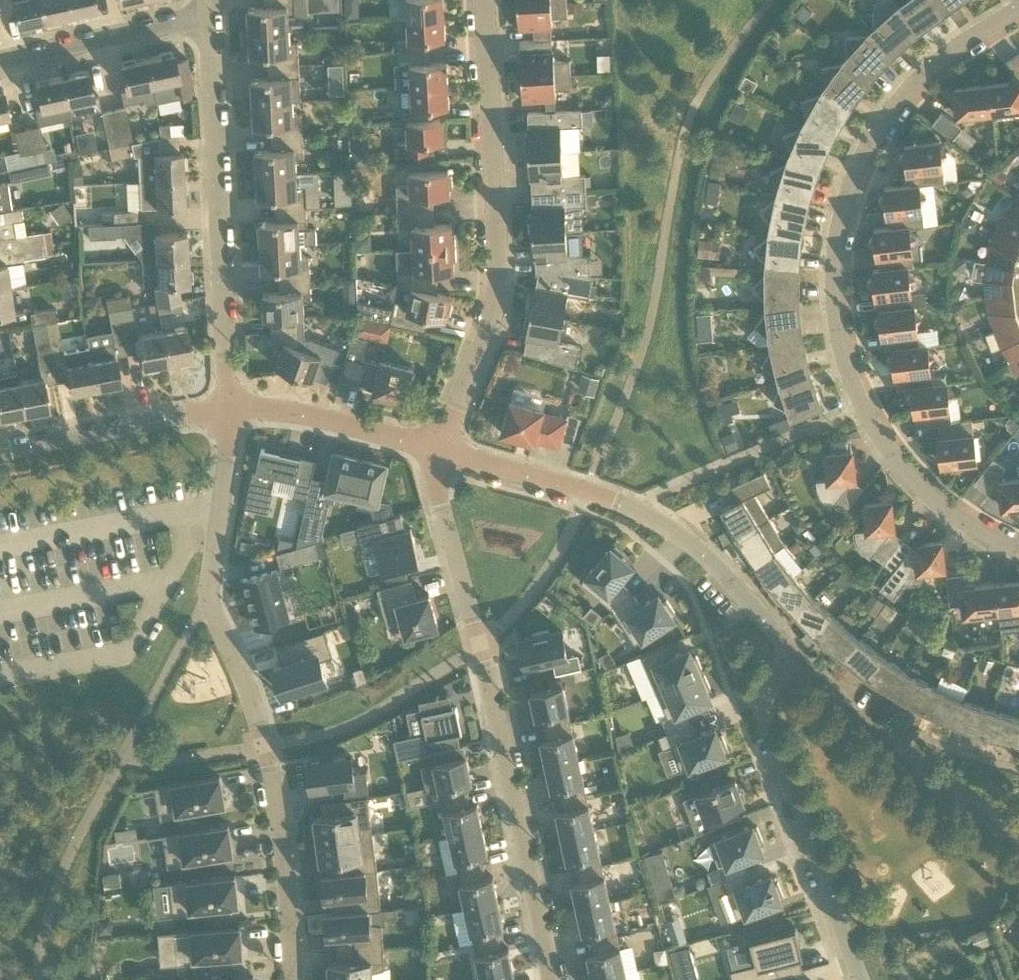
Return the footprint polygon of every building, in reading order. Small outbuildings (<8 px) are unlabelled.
[(19,26),(44,21),(40,0),(13,0),(19,26)] [(44,21),(71,15),(68,0),(40,0),(44,21)] [(71,15),(97,9),(95,0),(68,0),(71,15)] [(250,32),(290,30),(289,17),(297,16),(296,0),(271,0),(271,7),(252,8),(252,7),(249,7),(250,32)] [(339,0),(309,0),(309,10),(339,9),(339,0)] [(445,17),(444,0),(407,0),(408,18),(445,17)] [(875,9),(874,29),(870,32),(893,55),(918,31),(898,7),(892,0),(879,0),(875,9)] [(940,0),(908,0),(902,4),(898,7),(918,31),(947,10),(940,0)] [(947,10),(961,0),(940,0),(947,10)] [(534,40),(552,39),(552,27),(553,27),(552,18),(568,17),(568,3),(518,5),(519,29),(534,28),(534,40)] [(805,6),(797,16),(805,22),(813,12),(805,6)] [(399,53),(426,52),(425,40),(446,39),(445,17),(408,18),(409,40),(399,41),(399,53)] [(290,30),(250,32),(251,57),(254,57),(254,56),(273,55),(274,67),(300,65),(299,43),(290,43),(290,30)] [(870,80),(893,55),(870,32),(867,36),(847,37),(848,57),(845,60),(870,80)] [(522,77),(571,75),(571,60),(555,61),(554,51),(553,51),(552,39),(534,40),(534,41),(520,41),(521,53),(522,77)] [(771,42),(771,43),(765,51),(775,58),(782,50),(771,42)] [(412,86),(448,84),(447,62),(426,63),(426,52),(399,53),(400,65),(411,65),(412,86)] [(196,95),(195,92),(188,60),(176,62),(174,53),(147,58),(158,102),(196,95)] [(1009,64),(1018,78),(1018,57),(1009,64)] [(146,105),(158,102),(147,58),(121,64),(127,90),(121,92),(124,104),(144,100),(145,103),(146,105)] [(850,108),(870,80),(845,60),(842,64),(823,68),(826,87),(823,91),(850,108)] [(328,92),(344,92),(343,62),(327,62),(328,92)] [(252,79),(252,80),(254,104),(293,101),(302,101),(300,70),(300,65),(274,67),(275,79),(255,80),(255,79),(252,79)] [(62,77),(68,104),(71,116),(102,109),(99,96),(94,97),(89,71),(62,77)] [(556,112),(556,111),(555,99),(557,99),(556,90),(572,89),(571,75),(522,77),(523,101),(546,100),(547,112),(556,112)] [(739,88),(751,95),(758,82),(746,76),(739,88)] [(42,110),(68,104),(62,77),(36,83),(42,110)] [(989,85),(992,112),(1018,109),(1018,82),(989,85)] [(408,121),(429,120),(429,119),(429,108),(450,107),(448,84),(412,86),(399,87),(401,109),(402,109),(403,121),(408,121)] [(958,116),(992,112),(989,85),(955,89),(958,116)] [(10,117),(4,90),(0,91),(0,119),(10,117)] [(833,138),(850,108),(823,91),(821,95),(802,100),(807,120),(805,124),(833,138)] [(601,99),(602,106),(612,106),(612,95),(605,95),(601,99)] [(277,126),(278,138),(304,137),(302,114),(294,115),(293,101),(254,104),(255,128),(258,128),(258,127),(277,126)] [(748,107),(736,102),(729,117),(741,122),(748,107)] [(121,145),(133,142),(126,109),(114,111),(121,145)] [(526,154),(563,152),(561,127),(583,126),(582,110),(556,111),(556,112),(547,112),(528,113),(529,128),(528,128),(528,140),(525,140),(526,154)] [(109,148),(121,145),(114,111),(103,113),(109,148)] [(955,138),(961,130),(962,128),(942,112),(933,124),(953,140),(955,138)] [(429,120),(408,121),(409,142),(398,142),(399,157),(430,155),(430,142),(445,141),(444,118),(429,119),(429,120)] [(159,125),(159,137),(171,136),(170,124),(159,125)] [(819,169),(833,138),(805,124),(803,128),(784,136),(791,154),(790,158),(819,169)] [(36,164),(49,161),(41,126),(29,129),(36,164)] [(23,167),(36,164),(29,129),(16,132),(23,167)] [(354,167),(371,166),(369,135),(351,136),(354,167)] [(140,182),(184,180),(183,153),(160,154),(159,137),(133,142),(121,145),(109,148),(105,149),(107,161),(134,155),(139,156),(140,182)] [(256,151),(257,175),(297,173),(296,160),(305,159),(304,137),(278,138),(278,150),(259,151),(259,150),(256,151)] [(78,145),(79,153),(97,150),(95,141),(78,145)] [(920,185),(920,186),(945,183),(942,158),(947,151),(941,146),(940,142),(905,146),(906,150),(900,156),(907,162),(908,172),(914,172),(915,185),(915,186),(920,185)] [(533,194),(586,191),(586,175),(564,177),(563,152),(526,154),(527,167),(530,167),(531,180),(532,180),(533,194)] [(808,202),(819,169),(790,158),(788,163),(771,172),(780,190),(778,194),(808,202)] [(11,182),(52,173),(49,161),(36,164),(23,167),(9,170),(11,182)] [(72,185),(83,185),(82,167),(71,168),(72,185)] [(397,186),(398,212),(428,210),(428,199),(431,195),(449,194),(449,197),(451,197),(450,189),(453,188),(453,175),(450,175),(449,167),(448,168),(448,170),(410,172),(410,185),(397,186)] [(981,167),(977,167),(974,172),(977,176),(983,176),(985,171),(981,167)] [(989,178),(1000,186),(1008,175),(997,167),(989,178)] [(281,197),(281,209),(307,208),(321,207),(320,171),(297,173),(257,175),(259,199),(262,199),(262,198),(281,197)] [(184,180),(140,182),(141,208),(157,208),(185,207),(184,180)] [(960,190),(966,197),(972,196),(975,193),(974,189),(969,183),(963,182),(960,185),(960,190)] [(12,209),(8,183),(0,184),(0,210),(12,209)] [(920,188),(920,186),(920,185),(915,186),(915,185),(885,189),(885,192),(880,199),(886,204),(888,215),(893,214),(895,228),(910,227),(924,225),(922,200),(927,194),(920,188)] [(337,204),(353,203),(352,189),(336,190),(337,204)] [(530,234),(567,232),(565,207),(587,206),(586,191),(533,194),(533,207),(532,208),(533,220),(530,220),(530,234)] [(802,236),(808,202),(778,194),(777,199),(761,210),(772,227),(771,231),(802,236)] [(360,197),(357,210),(372,213),(374,200),(360,197)] [(1016,199),(1004,214),(997,229),(1018,238),(1018,201),(1016,199)] [(62,206),(50,216),(60,228),(72,218),(62,206)] [(15,236),(13,221),(23,220),(22,207),(12,209),(0,210),(0,248),(0,250),(21,247),(45,244),(43,232),(15,236)] [(260,222),(261,246),(301,244),(317,243),(317,230),(309,231),(307,208),(281,209),(282,221),(263,222),(263,221),(260,222)] [(451,222),(451,224),(432,225),(429,222),(428,210),(398,212),(399,228),(413,227),(414,250),(456,247),(456,234),(453,234),(452,222),(451,222)] [(120,224),(138,223),(137,212),(113,212),(113,224),(120,224)] [(976,227),(978,221),(966,216),(962,227),(969,230),(976,227)] [(101,224),(90,224),(90,239),(117,239),(117,236),(138,236),(138,223),(120,224),(113,224),(101,224)] [(910,230),(910,227),(895,228),(874,230),(875,234),(870,240),(876,246),(877,256),(883,256),(884,269),(885,270),(908,267),(908,268),(914,267),(913,260),(923,259),(922,245),(925,240),(917,235),(910,230)] [(997,229),(991,243),(988,262),(1018,267),(1018,238),(997,229)] [(798,270),(802,236),(771,231),(770,236),(755,249),(768,264),(767,269),(798,270)] [(537,273),(591,276),(590,255),(568,256),(567,232),(530,234),(531,247),(534,247),(535,259),(536,259),(537,273)] [(143,246),(136,252),(141,259),(142,260),(188,258),(187,234),(155,235),(142,236),(143,246)] [(698,255),(718,258),(721,241),(700,238),(698,255)] [(28,285),(24,261),(47,258),(45,244),(21,247),(0,250),(2,264),(0,264),(0,291),(11,290),(11,287),(28,285)] [(284,269),(285,281),(311,279),(310,257),(302,257),(301,244),(261,246),(262,271),(265,271),(265,270),(284,269)] [(457,260),(456,247),(414,250),(415,272),(398,273),(399,286),(451,297),(452,294),(450,294),(450,296),(433,292),(432,275),(435,272),(453,271),(454,273),(455,273),(454,261),(457,260)] [(157,303),(181,299),(178,284),(189,284),(188,258),(142,260),(143,286),(154,285),(157,303)] [(967,260),(954,258),(952,270),(965,272),(967,260)] [(988,262),(985,281),(987,297),(1018,294),(1018,267),(988,262)] [(908,268),(908,267),(885,270),(884,269),(873,270),(874,274),(868,281),(875,286),(876,297),(882,296),(883,309),(883,310),(913,307),(913,306),(913,305),(920,304),(920,300),(912,301),(910,282),(915,275),(909,270),(908,268)] [(799,304),(798,270),(767,269),(767,274),(753,288),(767,302),(767,306),(799,304)] [(594,276),(591,276),(537,273),(537,274),(539,274),(537,287),(535,287),(533,299),(530,299),(528,312),(564,319),(568,294),(590,298),(590,296),(596,297),(598,285),(592,285),(594,276)] [(285,281),(286,293),(267,294),(267,293),(264,293),(265,318),(271,318),(271,317),(305,316),(304,302),(312,302),(311,279),(285,281)] [(427,315),(429,316),(445,319),(445,322),(446,322),(447,314),(450,315),(453,302),(450,301),(451,297),(399,286),(412,289),(410,301),(396,298),(395,307),(391,322),(391,324),(420,330),(423,318),(427,315)] [(0,291),(0,317),(15,315),(11,290),(0,291)] [(1018,322),(1018,294),(987,297),(989,313),(996,331),(1018,322)] [(109,311),(120,309),(133,307),(131,296),(107,300),(109,311)] [(181,299),(157,303),(159,316),(183,311),(181,299)] [(359,316),(367,317),(371,302),(358,299),(359,316)] [(966,311),(965,301),(954,302),(955,313),(966,311)] [(772,344),(803,338),(799,304),(767,306),(768,311),(756,327),(771,339),(772,344)] [(920,346),(919,346),(917,322),(922,315),(915,310),(915,306),(913,306),(913,307),(883,310),(883,309),(880,310),(880,314),(875,320),(882,326),(883,336),(888,336),(890,350),(893,350),(893,349),(920,346)] [(124,334),(137,331),(133,307),(120,309),(124,334)] [(112,336),(124,334),(120,309),(109,311),(112,336)] [(45,322),(57,320),(55,310),(31,314),(33,325),(45,322)] [(559,343),(564,319),(528,312),(525,326),(528,326),(526,338),(527,338),(525,353),(577,368),(581,347),(559,343)] [(696,312),(697,338),(710,338),(709,312),(696,312)] [(271,317),(271,318),(273,353),(280,356),(276,367),(314,381),(315,377),(328,382),(329,379),(335,363),(340,350),(312,339),(306,339),(305,316),(271,317)] [(366,337),(370,319),(359,317),(355,334),(366,337)] [(89,348),(65,352),(58,321),(57,321),(57,320),(45,322),(53,364),(66,361),(72,393),(96,388),(89,348)] [(40,366),(53,364),(45,322),(33,325),(40,366)] [(1018,357),(1018,322),(996,331),(986,335),(992,351),(1002,347),(1003,349),(1012,362),(1018,357)] [(162,331),(168,363),(193,358),(187,327),(162,331)] [(144,367),(168,363),(162,331),(138,336),(144,367)] [(352,338),(349,350),(363,355),(366,342),(352,338)] [(780,381),(810,372),(803,338),(772,344),(773,349),(762,365),(779,376),(780,381)] [(89,348),(96,388),(121,384),(114,343),(89,348)] [(933,385),(932,384),(931,377),(930,360),(935,354),(928,348),(928,345),(920,346),(893,349),(893,350),(893,352),(888,359),(894,364),(896,375),(901,374),(903,389),(912,388),(912,387),(933,385)] [(339,381),(350,384),(357,357),(347,355),(344,365),(339,381)] [(381,364),(357,357),(350,384),(375,390),(374,393),(388,397),(390,399),(393,401),(396,402),(399,402),(403,401),(406,401),(414,369),(382,361),(381,364)] [(339,381),(344,365),(335,363),(329,379),(339,381)] [(0,386),(0,417),(0,418),(24,414),(18,383),(19,383),(17,371),(3,374),(5,385),(0,386)] [(810,372),(780,381),(782,385),(773,403),(791,412),(793,417),(822,405),(810,372)] [(599,380),(582,375),(577,391),(594,396),(599,380)] [(947,375),(931,377),(932,384),(947,383),(947,375)] [(18,383),(24,414),(50,409),(44,378),(19,383),(18,383)] [(952,423),(952,422),(949,398),(954,392),(948,386),(947,383),(932,384),(933,385),(912,387),(912,388),(913,390),(907,397),(914,402),(915,413),(921,413),(922,427),(943,425),(943,424),(952,423)] [(544,410),(511,401),(502,433),(535,443),(535,440),(559,447),(561,442),(573,445),(581,418),(568,414),(567,419),(543,412),(544,410)] [(773,434),(795,427),(791,417),(770,424),(773,434)] [(977,461),(973,427),(985,425),(985,420),(973,421),(972,420),(952,422),(952,423),(943,424),(943,425),(944,438),(939,438),(940,449),(935,456),(942,461),(942,465),(977,461)] [(723,436),(729,451),(740,446),(734,431),(723,436)] [(307,500),(316,461),(281,453),(280,457),(264,454),(265,452),(262,451),(257,473),(254,472),(245,509),(269,514),(277,478),(295,482),(292,497),(307,500)] [(851,484),(856,478),(853,451),(826,454),(829,480),(817,481),(818,490),(821,497),(825,503),(832,508),(834,505),(845,513),(861,492),(851,484)] [(1006,468),(1012,461),(1002,453),(995,460),(994,459),(977,480),(995,494),(1001,493),(1003,508),(1018,507),(1018,480),(1000,482),(997,479),(1006,468)] [(387,465),(334,454),(324,500),(340,504),(342,496),(378,504),(387,465)] [(772,486),(764,472),(728,488),(735,503),(723,509),(732,527),(728,530),(735,541),(760,525),(770,519),(755,494),(772,486)] [(298,542),(296,548),(321,541),(329,506),(307,501),(298,542)] [(884,563),(900,543),(890,534),(895,528),(892,502),(865,505),(868,530),(856,531),(857,540),(860,547),(864,553),(871,558),(874,555),(884,563)] [(383,571),(418,562),(419,561),(420,561),(420,559),(417,548),(411,529),(406,530),(401,515),(358,527),(362,545),(374,542),(383,571)] [(792,523),(798,533),(807,527),(801,517),(792,523)] [(784,545),(786,544),(770,519),(760,525),(735,541),(741,552),(745,549),(757,565),(784,545)] [(356,529),(340,533),(344,545),(359,541),(356,529)] [(280,538),(277,553),(296,548),(298,542),(280,538)] [(826,549),(819,539),(810,547),(817,556),(826,549)] [(252,543),(242,541),(240,552),(250,554),(252,543)] [(900,543),(884,563),(894,572),(892,575),(898,580),(905,583),(913,584),(921,583),(920,571),(945,568),(942,542),(915,545),(911,551),(900,543)] [(784,545),(757,565),(768,581),(764,584),(772,594),(795,575),(803,568),(784,545)] [(612,610),(631,593),(619,582),(633,566),(626,560),(628,557),(615,547),(613,549),(611,547),(581,583),(612,610)] [(301,564),(296,548),(277,553),(281,569),(301,564)] [(834,560),(826,552),(818,559),(823,564),(828,565),(834,560)] [(277,570),(243,579),(256,627),(290,618),(277,570)] [(797,614),(814,598),(795,575),(772,594),(780,604),(784,600),(797,614)] [(999,611),(996,584),(963,588),(962,578),(947,580),(950,606),(964,605),(965,615),(999,611)] [(412,580),(378,589),(388,625),(403,621),(406,635),(416,633),(417,636),(437,630),(436,627),(438,626),(430,595),(417,598),(412,580)] [(996,584),(999,611),(1000,611),(1002,633),(1018,631),(1018,582),(996,584)] [(641,606),(631,593),(612,610),(634,644),(674,619),(672,617),(676,614),(667,600),(663,603),(658,595),(641,606)] [(876,616),(886,603),(872,594),(863,607),(876,616)] [(816,641),(836,619),(814,598),(797,614),(811,629),(807,632),(816,641)] [(602,616),(591,607),(583,617),(593,626),(602,616)] [(844,658),(859,640),(836,619),(816,641),(826,650),(829,646),(844,658)] [(923,628),(917,637),(926,642),(931,634),(923,628)] [(277,647),(281,661),(286,660),(287,664),(283,665),(275,668),(284,694),(309,686),(311,692),(328,686),(325,677),(320,661),(333,656),(325,631),(277,647)] [(550,635),(549,631),(533,635),(534,639),(520,642),(527,670),(555,663),(557,675),(582,669),(578,655),(568,658),(562,632),(550,635)] [(867,681),(884,657),(859,640),(844,658),(860,670),(856,674),(867,681)] [(255,652),(259,665),(277,660),(273,646),(255,652)] [(641,656),(657,693),(703,673),(696,656),(692,658),(689,650),(670,658),(665,646),(641,656)] [(897,694),(909,674),(884,657),(867,681),(878,689),(880,684),(897,694)] [(979,668),(990,673),(994,663),(983,658),(979,668)] [(710,689),(703,673),(657,693),(667,717),(661,719),(667,732),(690,722),(685,710),(710,699),(707,691),(710,689)] [(923,714),(936,688),(909,674),(897,694),(914,704),(912,709),(923,714)] [(545,728),(571,722),(568,710),(569,710),(563,686),(531,693),(537,717),(543,716),(545,728)] [(955,723),(963,701),(936,688),(923,714),(935,720),(937,715),(955,723)] [(398,760),(461,747),(454,719),(458,718),(456,708),(433,713),(430,701),(419,703),(426,733),(394,740),(398,760)] [(983,739),(992,710),(963,701),(955,723),(973,730),(971,735),(983,739)] [(1018,730),(1018,719),(992,710),(983,739),(995,743),(997,738),(1016,743),(1018,730)] [(547,765),(579,758),(574,734),(571,722),(545,728),(548,739),(542,741),(547,765)] [(696,735),(690,722),(667,732),(681,771),(724,755),(723,752),(727,751),(721,735),(718,737),(715,728),(696,735)] [(308,763),(311,788),(344,784),(346,796),(369,793),(367,771),(355,773),(353,757),(308,763)] [(443,800),(469,794),(466,783),(472,781),(467,757),(422,766),(427,791),(441,788),(443,800)] [(561,799),(587,793),(584,782),(585,782),(579,758),(547,765),(552,789),(558,788),(561,799)] [(156,787),(156,788),(161,819),(193,814),(193,809),(197,808),(198,810),(207,808),(207,807),(224,804),(226,804),(221,775),(219,775),(220,776),(174,784),(174,783),(173,783),(173,784),(156,787)] [(697,834),(710,829),(741,817),(737,805),(744,802),(736,779),(684,799),(697,834)] [(563,836),(595,829),(590,805),(589,805),(587,793),(561,799),(564,811),(557,812),(563,836)] [(451,836),(483,829),(478,805),(471,806),(469,794),(443,800),(446,812),(445,812),(451,836)] [(315,841),(373,833),(368,797),(341,801),(342,814),(315,818),(316,825),(313,825),(315,841)] [(164,835),(164,836),(169,867),(201,862),(200,858),(205,857),(205,858),(215,857),(215,855),(232,853),(233,853),(229,824),(228,824),(228,825),(183,832),(183,831),(181,832),(164,835)] [(707,841),(722,880),(746,871),(742,859),(761,853),(758,844),(762,843),(756,827),(752,829),(751,826),(707,841)] [(459,872),(484,866),(482,854),(488,853),(483,829),(451,836),(456,860),(459,872)] [(577,870),(602,865),(600,853),(595,829),(563,836),(568,860),(574,859),(577,870)] [(350,873),(378,870),(373,833),(315,841),(317,856),(320,856),(321,863),(348,859),(350,872),(350,873)] [(578,907),(611,900),(605,876),(602,865),(577,870),(579,882),(573,883),(578,907)] [(466,908),(499,901),(493,877),(487,878),(484,866),(459,872),(462,884),(461,884),(466,908)] [(354,912),(369,911),(382,910),(378,870),(350,873),(350,872),(323,875),(325,899),(352,896),(354,911),(354,912)] [(746,871),(722,880),(735,918),(779,902),(778,899),(782,898),(776,882),(773,884),(769,875),(750,883),(746,871)] [(105,889),(121,886),(120,873),(103,875),(105,889)] [(171,883),(171,885),(174,916),(207,912),(206,908),(211,907),(211,908),(221,907),(220,906),(238,904),(239,904),(236,875),(235,875),(235,876),(189,881),(188,881),(171,883)] [(677,898),(671,880),(653,885),(659,903),(677,898)] [(592,942),(618,936),(615,924),(616,924),(611,900),(578,907),(584,932),(590,930),(592,942)] [(475,944),(500,938),(498,926),(504,925),(499,901),(466,908),(472,932),(475,944)] [(370,923),(369,911),(354,912),(354,911),(326,913),(328,937),(355,935),(356,948),(384,948),(383,925),(370,923)] [(664,921),(673,943),(689,936),(680,915),(664,921)] [(111,920),(99,921),(100,934),(112,933),(111,920)] [(193,930),(175,931),(178,964),(210,962),(210,957),(215,957),(215,958),(224,957),(224,956),(242,955),(243,955),(241,926),(240,926),(194,930),(193,930)] [(999,941),(994,927),(972,935),(977,949),(999,941)] [(729,979),(768,979),(785,975),(799,972),(796,958),(800,957),(792,928),(746,940),(753,965),(727,972),(729,979)] [(417,935),(418,945),(427,945),(426,934),(417,935)] [(594,979),(626,972),(621,948),(618,936),(592,942),(595,953),(589,955),(594,979)] [(475,944),(477,955),(482,979),(483,979),(515,973),(509,948),(503,950),(500,938),(475,944)] [(373,972),(385,969),(384,948),(356,948),(357,962),(329,963),(330,971),(326,971),(327,979),(373,979),(373,972)] [(1000,979),(999,979),(1014,979),(1004,954),(1001,954),(999,951),(991,954),(1000,979)] [(626,972),(594,979),(628,979),(626,972)]
